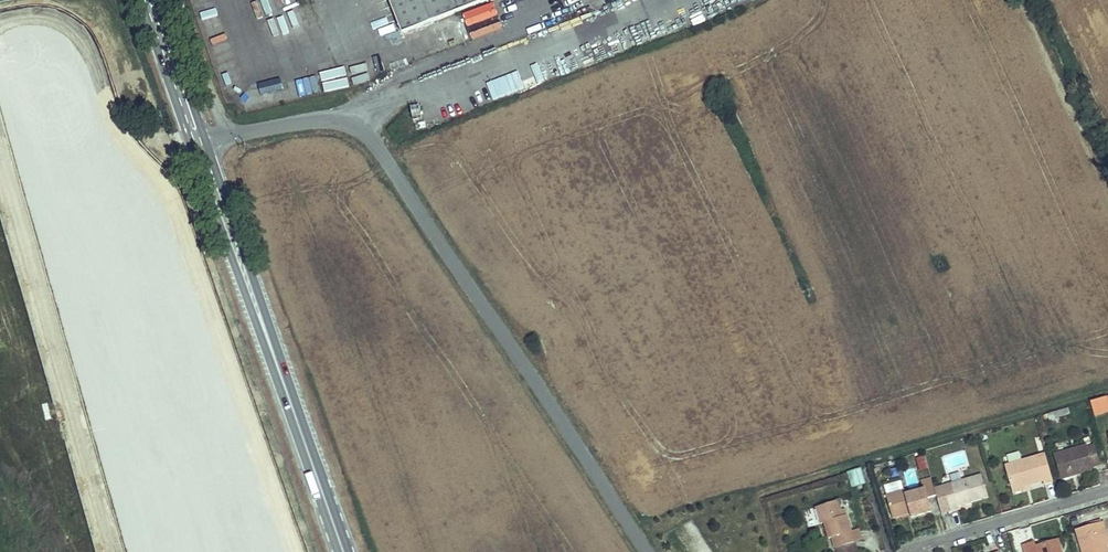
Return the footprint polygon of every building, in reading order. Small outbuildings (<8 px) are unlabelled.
[(462,14),(457,0),(390,0),(403,36),(462,14)] [(462,14),(501,0),(457,0),(462,14)] [(381,31),(394,26),(389,10),(375,15),(381,31)] [(461,46),(463,56),(473,53),(470,43),(461,46)] [(440,53),(442,62),(459,59),(457,50),(440,53)] [(345,68),(320,74),(325,93),(349,87),(345,68)] [(298,96),(314,91),(312,83),(295,88),(298,96)] [(383,111),(381,105),(375,108),(378,114),(383,111)] [(1107,397),(1090,402),(1094,415),(1107,411),(1107,400),(1107,397)] [(1050,419),(1069,414),(1068,408),(1048,414),(1050,418),(1050,419)] [(1100,465),(1093,441),(1086,443),(1085,440),(1052,449),(1061,480),(1094,470),(1093,467),(1100,465)] [(1005,462),(1020,458),(1019,451),(1003,455),(1005,462)] [(1053,482),(1045,454),(1005,466),(1011,486),(1028,481),(1042,477),(1044,484),(1053,482)] [(927,467),(924,457),(917,460),(921,469),(927,467)] [(866,484),(861,469),(851,472),(855,487),(866,484)] [(958,506),(988,498),(982,474),(934,488),(937,497),(942,514),(959,509),(958,506)] [(932,512),(928,499),(937,497),(934,488),(931,479),(922,481),(925,490),(923,490),(906,495),(904,491),(903,491),(901,482),(885,486),(887,495),(886,496),(893,518),(910,513),(911,518),(932,512)] [(1012,490),(1029,485),(1028,481),(1011,486),(1012,490)] [(847,515),(844,516),(839,500),(816,507),(821,524),(824,523),(829,539),(832,538),(836,551),(858,551),(855,542),(852,532),(847,515)] [(1102,531),(1106,530),(1104,522),(1076,530),(1082,551),(1107,551),(1106,546),(1102,531)] [(861,540),(858,530),(852,532),(855,542),(861,540)] [(1054,540),(1036,546),(1035,541),(1023,545),(1025,551),(1057,551),(1054,540)]
